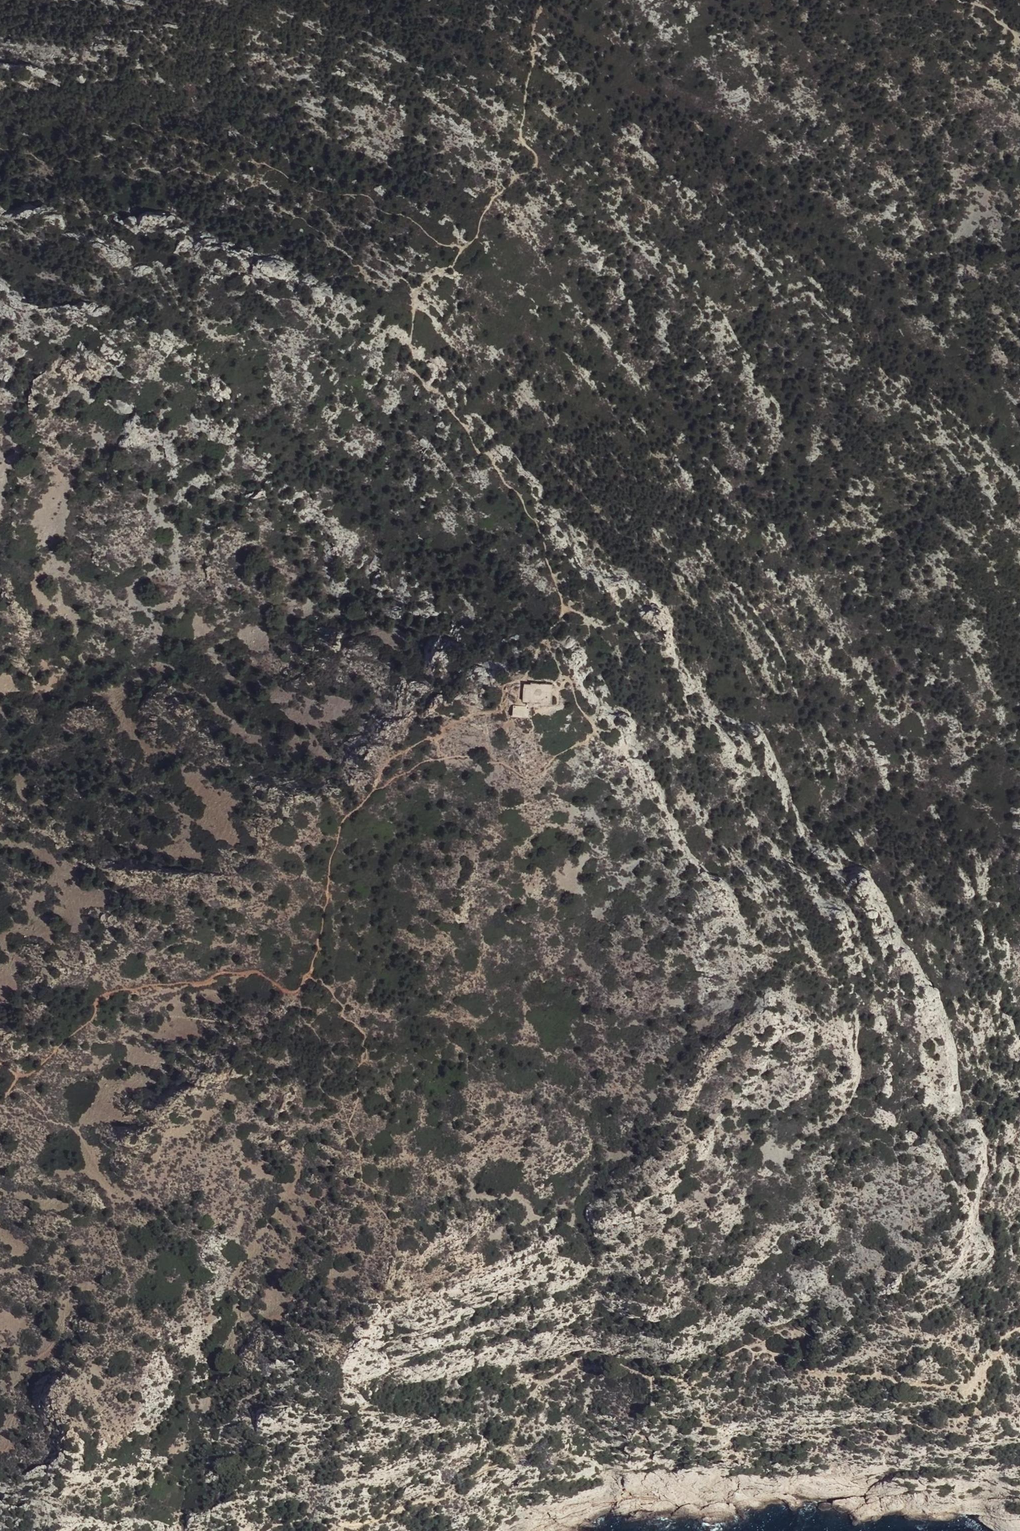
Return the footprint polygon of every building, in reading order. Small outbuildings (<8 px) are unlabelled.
[(552,683),(524,683),(523,701),(552,702),(552,683)] [(529,705),(511,704),(511,715),(529,716),(529,705)]
